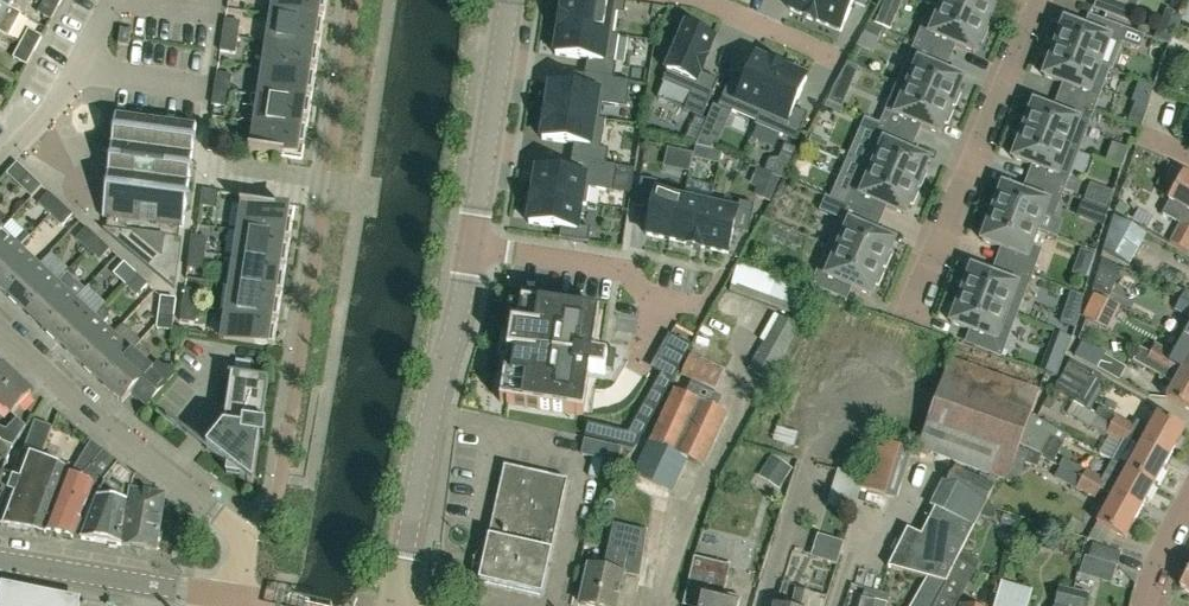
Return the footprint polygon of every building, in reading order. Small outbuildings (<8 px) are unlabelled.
[(59,5),(51,0),(45,0),(38,11),(52,19),(59,5)] [(327,0),(276,0),(274,15),(324,22),(324,21),(318,20),(319,12),(325,12),(327,0)] [(559,27),(619,37),(619,36),(613,35),(617,13),(624,14),(626,0),(625,0),(596,0),(596,5),(564,0),(562,15),(561,15),(559,27)] [(825,0),(794,0),(790,10),(803,16),(803,17),(815,22),(825,0)] [(871,0),(825,0),(815,22),(816,23),(817,22),(841,32),(854,3),(867,9),(871,0)] [(900,0),(884,0),(879,13),(893,18),(900,0)] [(933,3),(987,26),(988,24),(991,26),(997,12),(994,11),(999,0),(935,0),(933,3)] [(1110,0),(1105,14),(1131,24),(1140,0),(1110,0)] [(8,10),(10,7),(0,2),(0,31),(10,36),(20,17),(8,10)] [(986,28),(987,26),(933,3),(933,4),(942,8),(936,23),(927,19),(916,44),(941,55),(947,41),(976,54),(981,42),(983,43),(989,30),(986,28)] [(321,39),(324,22),(274,15),(269,41),(320,49),(320,48),(314,47),(315,38),(321,39)] [(262,32),(262,16),(242,16),(242,31),(262,32)] [(225,19),(223,34),(238,37),(241,21),(225,19)] [(1116,54),(1126,29),(1100,19),(1095,32),(1066,21),(1061,33),(1058,32),(1053,46),(1056,47),(1055,49),(1110,70),(1111,69),(1101,66),(1107,50),(1116,54)] [(687,25),(663,82),(690,94),(684,110),(702,118),(718,81),(701,73),(707,60),(706,60),(714,40),(699,33),(700,31),(687,25)] [(121,27),(119,43),(129,45),(132,29),(121,27)] [(615,63),(619,37),(559,27),(559,29),(560,29),(556,56),(587,61),(585,74),(613,79),(616,63),(615,63)] [(29,29),(22,43),(35,50),(43,36),(29,29)] [(0,31),(0,36),(7,40),(10,36),(0,31)] [(236,52),(238,37),(223,34),(221,50),(236,52)] [(317,66),(320,49),(269,41),(265,68),(315,76),(316,75),(310,74),(311,65),(317,66)] [(28,64),(35,50),(22,43),(14,56),(28,64)] [(936,67),(941,55),(916,44),(899,84),(953,107),(954,105),(956,106),(962,92),(959,91),(964,80),(936,67)] [(1095,111),(1110,70),(1055,49),(1055,51),(1052,50),(1046,64),(1049,65),(1045,77),(1074,88),(1069,101),(1095,111)] [(757,125),(782,68),(769,62),(769,63),(755,57),(743,86),(729,81),(718,108),(732,114),(757,125)] [(313,92),(315,76),(265,68),(261,95),(311,102),(311,101),(306,101),(307,92),(313,92)] [(783,68),(782,68),(757,125),(756,127),(781,138),(782,135),(796,141),(808,114),(794,109),(807,79),(782,69),(783,68)] [(217,72),(215,88),(230,90),(232,74),(217,72)] [(630,82),(613,79),(585,74),(582,89),(551,85),(547,111),(546,111),(546,112),(605,121),(605,120),(599,119),(602,104),(626,108),(630,82)] [(952,109),(953,107),(899,84),(881,124),(907,135),(912,122),(941,134),(946,123),(949,124),(955,110),(952,109)] [(228,106),(230,90),(215,88),(212,103),(228,106)] [(309,119),(311,102),(261,95),(257,121),(307,129),(307,128),(302,127),(303,118),(309,119)] [(1079,152),(1095,111),(1069,101),(1064,114),(1035,104),(1030,115),(1028,114),(1022,128),(1025,129),(1024,131),(1079,152)] [(601,147),(605,121),(546,112),(544,125),(545,125),(542,140),(574,145),(572,159),(604,164),(606,148),(601,147)] [(103,215),(109,216),(107,228),(104,227),(104,228),(175,288),(182,238),(178,237),(180,226),(184,226),(197,127),(116,116),(103,215)] [(302,160),(307,129),(257,121),(253,147),(249,146),(249,149),(289,155),(289,157),(302,160)] [(930,161),(901,148),(907,135),(881,124),(881,126),(870,121),(867,128),(878,133),(864,165),(918,188),(919,186),(922,187),(928,173),(925,172),(930,161)] [(1064,193),(1079,152),(1024,131),(1024,133),(1021,132),(1015,146),(1018,147),(1014,159),(1043,170),(1038,183),(1064,193)] [(211,134),(208,150),(224,153),(226,136),(211,134)] [(721,153),(712,151),(709,162),(719,164),(721,153)] [(613,192),(617,166),(604,164),(572,159),(569,174),(538,169),(534,195),(533,195),(533,196),(587,204),(589,189),(613,192)] [(43,185),(30,173),(18,161),(7,173),(32,197),(43,185)] [(917,190),(918,188),(864,165),(847,205),(872,216),(878,203),(906,215),(911,204),(914,205),(920,191),(917,190)] [(1185,174),(1169,202),(1188,213),(1188,177),(1185,174)] [(674,242),(685,196),(656,189),(657,183),(642,180),(636,209),(652,212),(646,236),(674,242)] [(1054,218),(1064,193),(1038,183),(1033,197),(1004,186),(999,197),(996,196),(991,210),(994,211),(993,213),(1039,231),(1045,215),(1054,218)] [(203,188),(201,204),(217,207),(219,191),(203,188)] [(51,213),(62,202),(50,191),(40,203),(51,213)] [(586,206),(587,204),(533,196),(530,209),(531,209),(529,224),(561,229),(559,238),(588,243),(590,229),(577,227),(581,205),(586,206)] [(701,248),(711,202),(685,196),(674,242),(687,245),(687,246),(701,249),(701,248)] [(895,241),(867,229),(872,216),(847,205),(847,206),(826,197),(820,211),(840,220),(829,245),(883,269),(884,266),(887,268),(893,254),(890,253),(895,241)] [(73,213),(62,202),(51,213),(63,224),(73,213)] [(244,204),(240,230),(291,238),(295,207),(282,205),(281,208),(241,202),(241,204),(244,204)] [(748,234),(754,205),(739,202),(738,208),(711,202),(701,248),(728,254),(733,230),(748,234)] [(1033,246),(1039,231),(993,213),(993,216),(990,214),(984,228),(987,230),(983,241),(1012,252),(1007,266),(1033,275),(1042,250),(1033,246)] [(1114,217),(1103,252),(1128,266),(1145,235),(1135,229),(1114,217)] [(89,248),(99,237),(88,226),(77,237),(89,248)] [(21,246),(3,228),(0,231),(0,268),(21,246)] [(1179,248),(1188,253),(1188,229),(1179,248)] [(290,239),(291,238),(240,230),(236,257),(286,265),(289,248),(283,247),(285,238),(290,239)] [(192,235),(190,250),(205,252),(207,237),(192,235)] [(111,248),(99,237),(89,248),(100,259),(111,248)] [(883,270),(883,269),(829,245),(812,286),(838,297),(843,283),(872,296),(877,284),(880,286),(885,272),(883,270)] [(40,263),(21,246),(0,268),(0,287),(10,296),(40,263)] [(203,268),(205,252),(190,250),(188,266),(203,268)] [(286,266),(286,265),(236,257),(232,284),(282,291),(285,274),(279,274),(281,265),(286,266)] [(126,283),(137,272),(125,261),(115,272),(126,283)] [(742,261),(736,279),(800,302),(807,283),(742,261)] [(28,313),(59,280),(40,263),(10,296),(28,313)] [(1017,316),(1033,275),(1007,266),(1002,279),(973,268),(968,280),(966,278),(960,293),(963,294),(962,296),(1017,316)] [(148,283),(137,272),(126,283),(138,294),(148,283)] [(47,331),(77,298),(59,280),(28,313),(47,331)] [(282,292),(282,291),(232,284),(228,310),(278,318),(281,301),(275,300),(277,291),(282,292)] [(185,288),(183,304),(198,306),(200,290),(185,288)] [(1186,290),(1181,300),(1188,304),(1188,292),(1186,290)] [(1092,293),(1088,304),(1114,315),(1119,306),(1092,293)] [(161,295),(159,311),(175,313),(177,297),(161,295)] [(1002,357),(1017,316),(962,296),(962,298),(959,297),(953,311),(956,312),(952,323),(981,334),(976,347),(1002,357)] [(66,348),(96,315),(77,298),(47,331),(66,348)] [(1181,300),(1175,310),(1188,318),(1188,304),(1181,300)] [(594,357),(600,314),(523,302),(520,327),(513,326),(509,354),(515,355),(508,404),(585,416),(591,373),(606,376),(608,359),(594,357)] [(196,321),(198,306),(183,304),(181,319),(196,321)] [(84,366),(115,333),(105,324),(110,319),(109,311),(105,307),(97,316),(96,315),(66,348),(84,366)] [(278,319),(278,318),(228,310),(224,338),(274,346),(277,328),(271,327),(272,318),(278,319)] [(173,328),(175,313),(159,311),(157,326),(173,328)] [(779,316),(750,370),(771,382),(801,328),(779,316)] [(103,383),(142,342),(123,325),(115,333),(84,366),(103,383)] [(1185,338),(1176,354),(1157,344),(1151,354),(1170,364),(1182,371),(1188,375),(1188,340),(1185,338)] [(122,401),(130,393),(145,406),(174,375),(175,366),(163,365),(158,360),(152,367),(134,351),(142,342),(103,383),(122,401)] [(1107,355),(1083,342),(1075,357),(1099,370),(1107,355)] [(1188,411),(1188,375),(1182,371),(1170,364),(1151,354),(1141,349),(1134,362),(1175,384),(1167,399),(1188,411)] [(727,369),(692,353),(680,376),(716,393),(727,369)] [(1040,391),(953,359),(919,450),(1006,482),(1040,391)] [(1092,373),(1070,361),(1054,390),(1076,403),(1092,373)] [(12,413),(32,393),(4,366),(0,370),(0,402),(12,413)] [(224,426),(207,448),(225,462),(225,463),(223,470),(241,475),(253,485),(269,379),(232,374),(231,376),(232,376),(224,426)] [(635,448),(672,380),(661,374),(628,433),(588,424),(585,437),(635,448)] [(675,389),(650,441),(704,467),(729,414),(719,410),(723,398),(691,384),(686,396),(675,389)] [(1125,446),(1130,437),(1104,421),(1100,418),(1084,409),(1078,420),(1085,424),(1086,423),(1125,446)] [(1186,430),(1158,415),(1151,428),(1136,421),(1134,426),(1104,410),(1100,418),(1104,421),(1130,437),(1143,443),(1170,459),(1186,430)] [(18,471),(6,467),(14,446),(0,440),(0,498),(6,501),(0,517),(0,525),(40,531),(67,470),(43,460),(55,428),(38,422),(35,427),(27,449),(28,449),(26,454),(25,454),(18,471)] [(774,440),(795,447),(800,433),(778,427),(774,440)] [(1043,440),(1045,434),(1028,427),(1020,448),(1043,456),(1046,457),(1052,443),(1043,440)] [(862,489),(887,497),(903,449),(877,440),(862,489)] [(624,450),(587,441),(582,457),(619,466),(624,450)] [(1155,485),(1170,459),(1143,443),(1128,470),(1155,485)] [(1026,464),(1039,468),(1043,456),(1020,448),(1007,483),(1019,487),(1026,464)] [(105,483),(119,462),(105,450),(84,480),(69,474),(45,533),(73,537),(82,538),(100,493),(105,483)] [(1140,512),(1155,485),(1128,470),(1112,461),(1103,478),(1087,470),(1082,479),(1101,490),(1113,497),(1140,512)] [(132,483),(135,476),(119,462),(105,483),(100,493),(82,538),(122,544),(132,483)] [(506,466),(488,547),(483,546),(477,562),(484,565),(480,581),(542,595),(568,480),(506,466)] [(1101,490),(1082,479),(1062,468),(1056,479),(1077,489),(1077,490),(1096,500),(1101,490)] [(931,506),(935,509),(922,534),(908,527),(888,568),(928,578),(948,584),(957,564),(975,528),(994,488),(954,471),(947,483),(943,481),(931,506)] [(166,495),(151,493),(154,486),(138,474),(136,476),(135,476),(132,483),(122,544),(157,550),(166,495)] [(1126,539),(1140,512),(1113,497),(1098,524),(1089,540),(1111,547),(1114,542),(1118,535),(1126,539)] [(623,577),(640,578),(648,531),(614,524),(605,570),(590,567),(581,605),(587,605),(617,605),(623,577)] [(819,535),(812,557),(838,565),(845,542),(819,535)] [(1093,544),(1089,559),(1118,567),(1122,553),(1093,544)] [(739,605),(741,598),(725,594),(731,567),(695,558),(684,605),(685,605),(740,605),(739,605)] [(957,564),(948,584),(935,605),(955,605),(974,572),(957,564)] [(1180,587),(1188,592),(1188,571),(1180,587)] [(948,584),(928,578),(912,605),(935,605),(948,584)] [(83,596),(2,580),(0,589),(0,605),(81,605),(83,596)] [(1033,590),(1002,581),(995,605),(1028,605),(1033,590)] [(1074,591),(1059,587),(1055,605),(1056,605),(1070,605),(1074,591)] [(828,597),(796,589),(793,605),(825,605),(828,597)] [(878,592),(865,590),(860,605),(874,605),(878,592)] [(1089,594),(1074,591),(1070,605),(1086,605),(1089,594)] [(890,595),(878,592),(874,605),(887,605),(890,595)]
